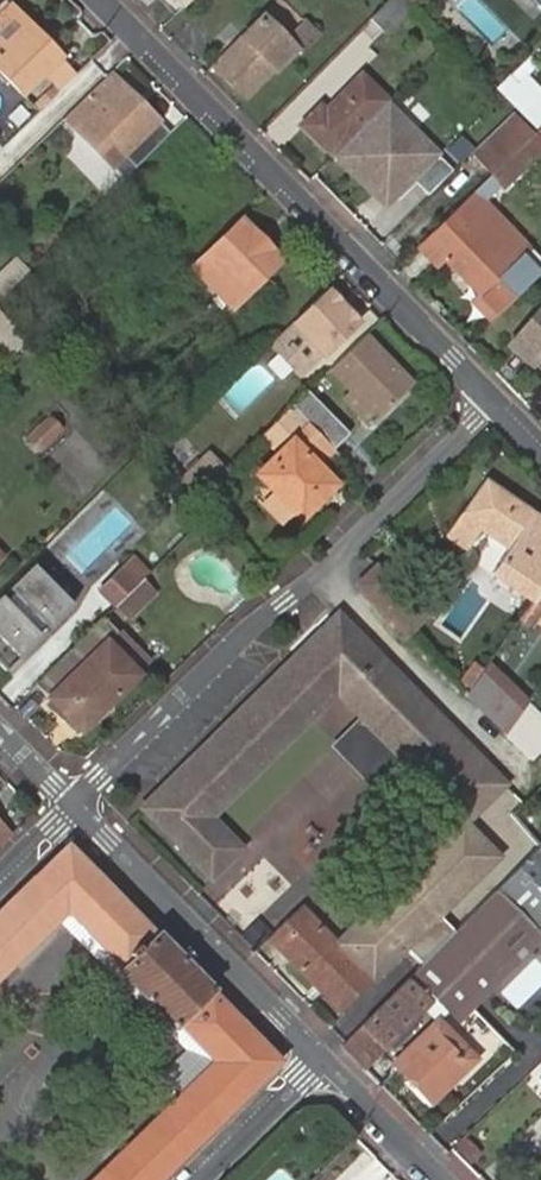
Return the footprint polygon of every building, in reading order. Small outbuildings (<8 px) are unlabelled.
[(1,0),(0,1),(0,16),(4,12),(8,7),(1,0)] [(184,0),(168,0),(176,8),(184,0)] [(403,0),(390,0),(372,17),(383,29),(408,5),(403,0)] [(37,37),(8,7),(4,12),(32,41),(37,37)] [(0,16),(0,78),(18,96),(40,76),(57,59),(37,37),(32,41),(4,12),(0,16)] [(293,51),(260,18),(211,68),(241,98),(270,70),(272,72),(293,51)] [(301,48),(316,33),(302,19),(287,33),(301,48)] [(40,76),(56,92),(73,76),(57,59),(40,76)] [(382,104),(385,102),(356,75),(322,112),(315,106),(295,128),(328,160),(382,104)] [(503,76),(490,87),(533,129),(540,121),(540,113),(503,76)] [(133,168),(167,135),(111,78),(68,120),(103,156),(116,145),(127,156),(124,158),(133,168)] [(382,104),(332,157),(372,196),(380,187),(391,197),(433,154),(382,104)] [(517,149),(530,137),(507,113),(477,141),(500,165),(517,149)] [(533,134),(530,137),(517,149),(529,161),(540,149),(540,142),(533,134)] [(500,165),(477,141),(466,152),(489,176),(500,165)] [(116,145),(103,156),(114,167),(124,158),(127,156),(116,145)] [(501,189),(529,161),(517,149),(500,165),(489,176),(497,186),(501,189)] [(489,176),(420,243),(439,263),(440,261),(475,296),(472,299),(491,318),(540,271),(540,267),(489,213),(486,216),(477,206),(497,186),(489,176)] [(391,197),(380,187),(372,196),(383,206),(391,197)] [(229,288),(219,298),(230,309),(279,261),(239,220),(191,268),(199,276),(208,266),(229,288)] [(15,255),(0,271),(0,289),(3,292),(28,267),(15,255)] [(199,276),(219,298),(229,288),(208,266),(199,276)] [(356,323),(325,289),(290,324),(268,344),(300,377),(356,323)] [(515,340),(540,363),(540,308),(515,340)] [(12,356),(29,339),(0,310),(0,345),(12,356)] [(421,393),(364,334),(329,368),(360,401),(386,428),(421,393)] [(307,390),(290,407),(306,423),(331,448),(332,449),(349,432),(307,390)] [(378,436),(386,428),(360,401),(352,410),(378,436)] [(331,448),(306,423),(290,407),(258,438),(275,455),(256,473),(275,492),(300,518),(332,485),(313,467),(331,448)] [(40,455),(61,424),(43,412),(22,443),(40,455)] [(192,503),(224,472),(207,456),(175,487),(192,503)] [(540,586),(540,520),(483,480),(443,537),(465,552),(480,531),(508,550),(492,571),(533,598),(540,586)] [(281,522),(293,511),(275,492),(263,503),(281,522)] [(117,607),(138,585),(103,549),(81,570),(83,572),(117,607)] [(375,571),(357,588),(405,637),(423,618),(375,571)] [(12,586),(0,598),(0,667),(5,673),(51,625),(12,586)] [(533,598),(540,604),(540,586),(533,598)] [(505,789),(336,617),(141,806),(211,877),(240,847),(210,815),(336,694),(467,826),(469,823),(474,829),(380,924),(408,953),(511,852),(500,841),(488,829),(476,816),(505,789)] [(117,631),(105,619),(37,685),(82,730),(138,675),(149,664),(117,631)] [(470,663),(483,672),(490,662),(498,649),(486,640),(470,663)] [(527,699),(490,662),(483,672),(466,697),(503,734),(527,699)] [(8,836),(0,827),(0,844),(8,836)] [(280,1062),(211,992),(213,990),(157,933),(155,934),(67,845),(0,910),(0,975),(66,911),(122,969),(119,971),(175,1028),(178,1026),(214,1061),(93,1179),(158,1179),(280,1062)] [(540,850),(497,894),(540,939),(540,850)] [(497,894),(411,978),(434,1001),(438,997),(463,1019),(540,943),(540,939),(497,894)] [(374,982),(300,905),(269,937),(343,1012),(374,982)] [(248,913),(231,928),(247,946),(264,930),(248,913)] [(434,1001),(411,978),(346,1043),(343,1045),(366,1068),(434,1001)] [(448,1013),(440,1021),(476,1058),(484,1050),(448,1013)] [(476,1058),(440,1021),(396,1064),(432,1102),(476,1058)] [(322,1168),(310,1179),(334,1179),(322,1168)]
